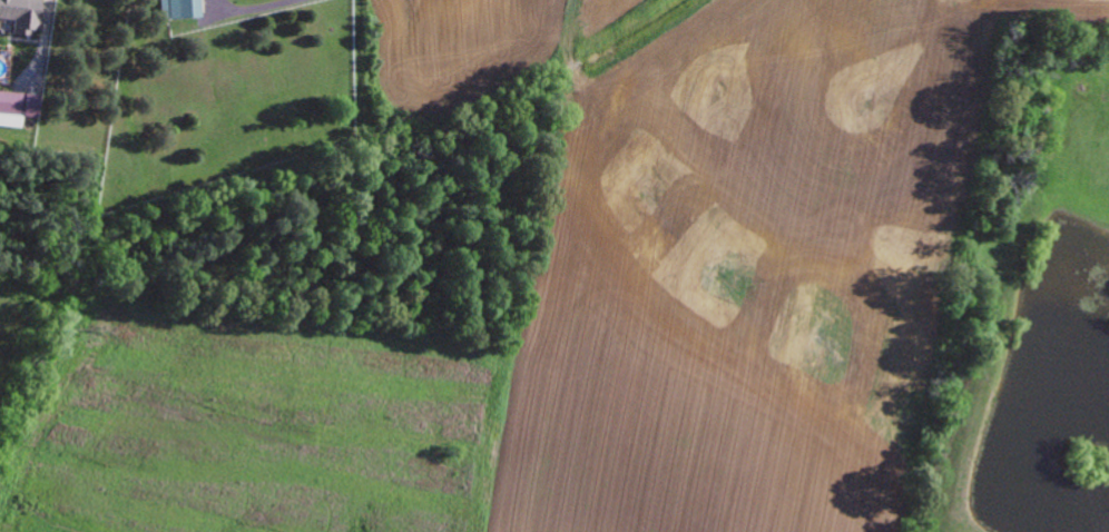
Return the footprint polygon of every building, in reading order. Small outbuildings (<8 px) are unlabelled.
[(14,19),(13,32),(38,34),(41,0),(0,0),(0,18),(14,19)] [(162,18),(200,17),(200,0),(161,0),(162,18)] [(37,116),(37,93),(0,92),(0,115),(37,116)]
